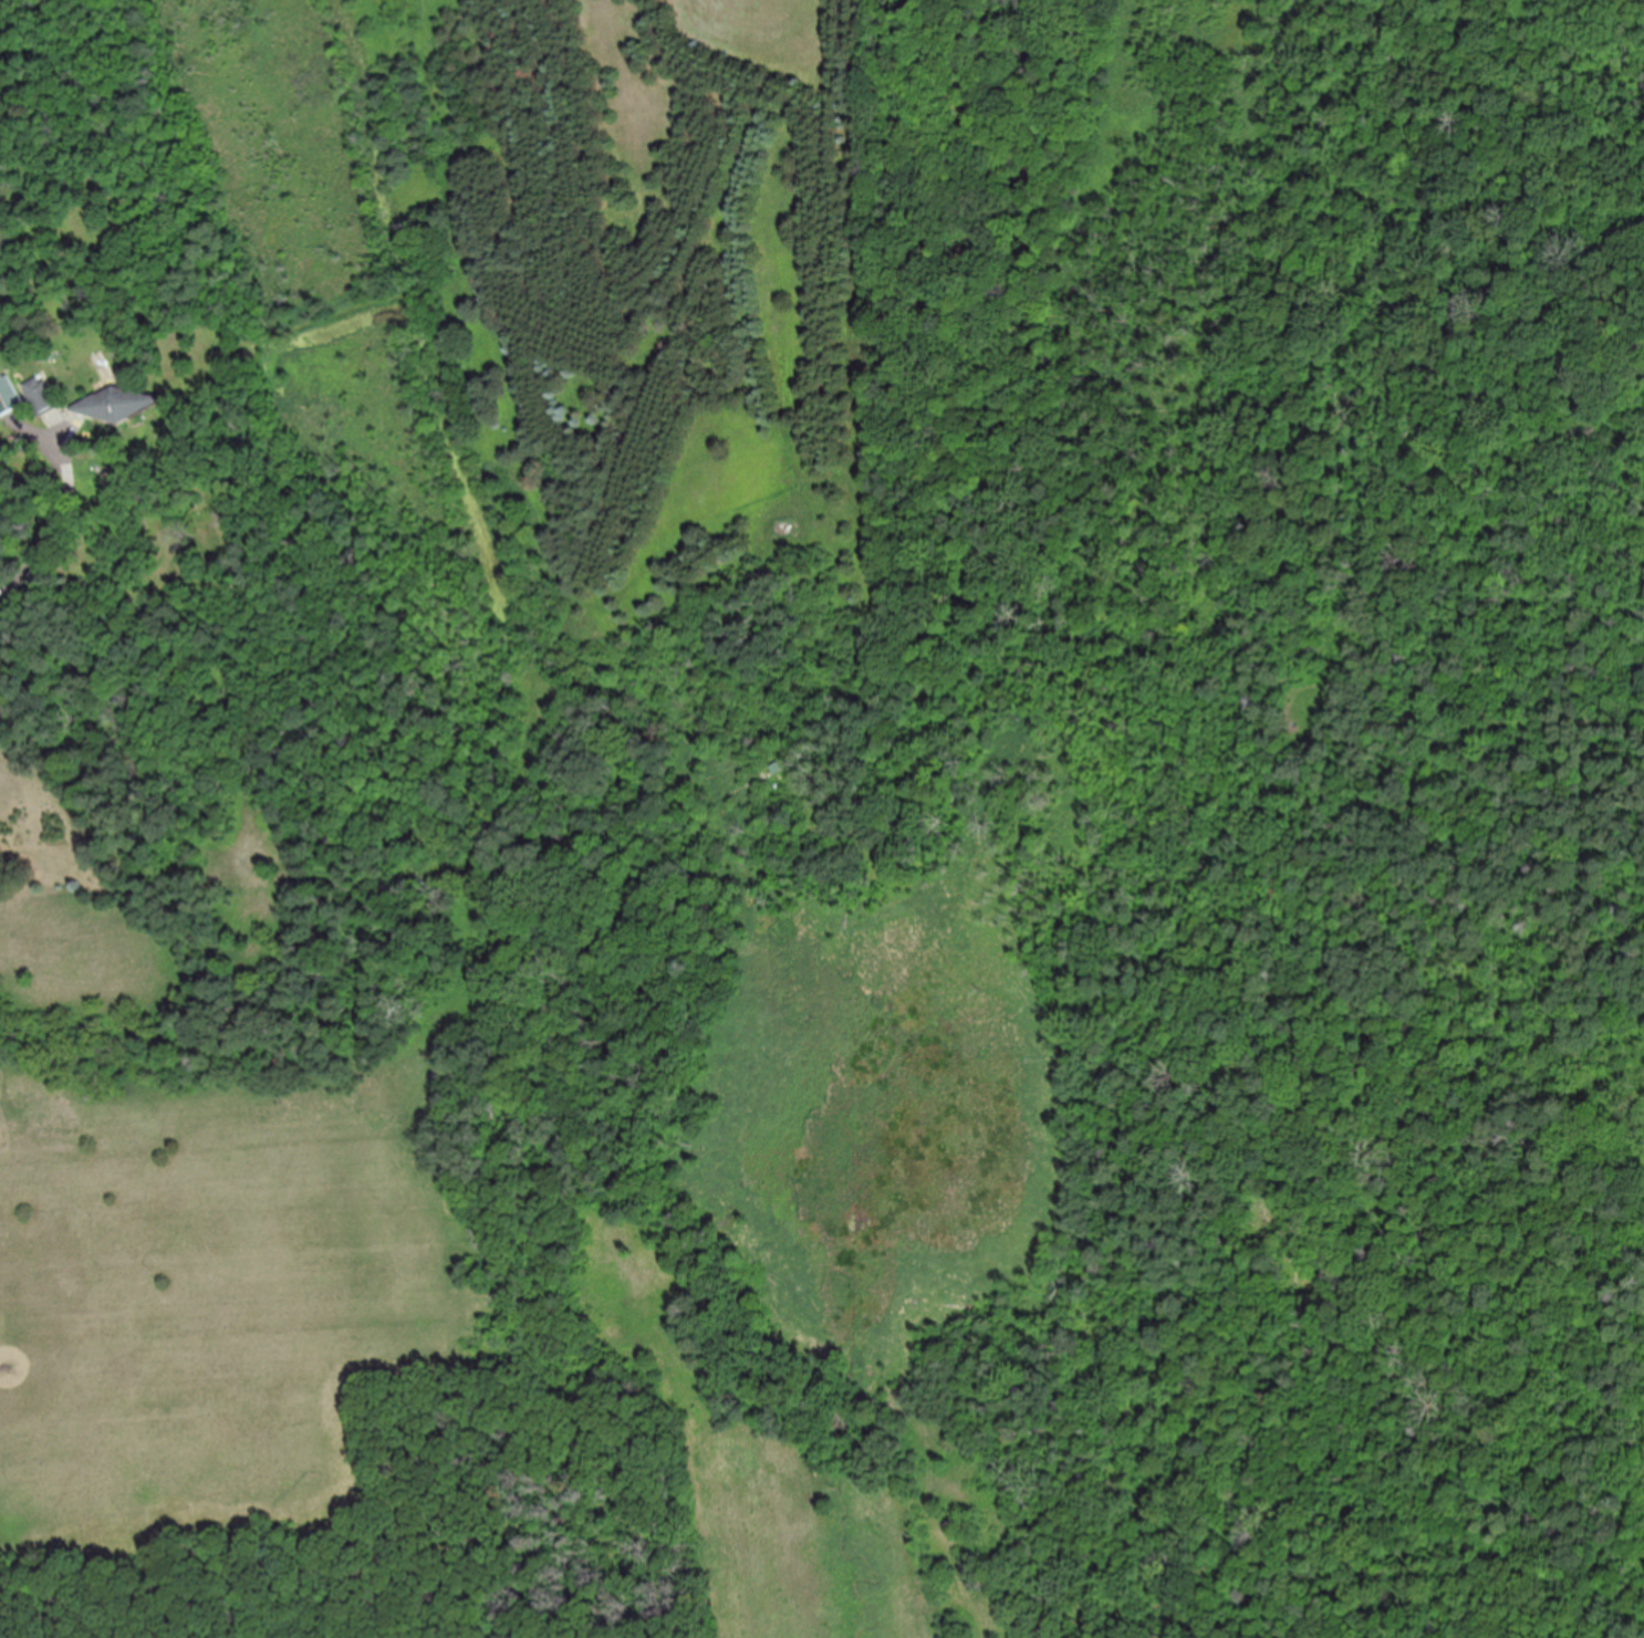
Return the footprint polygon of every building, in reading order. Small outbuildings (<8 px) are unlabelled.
[(22,406),(9,375),(2,379),(0,374),(0,415),(22,406)] [(58,405),(40,376),(21,388),(39,417),(58,405)] [(782,773),(776,763),(757,775),(763,785),(782,773)]
